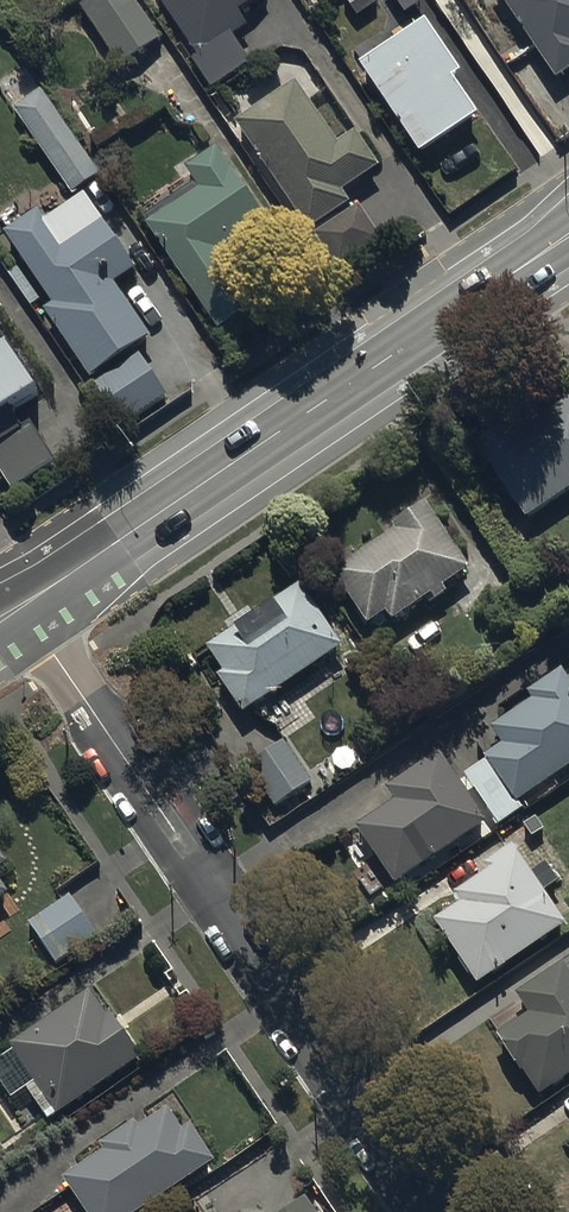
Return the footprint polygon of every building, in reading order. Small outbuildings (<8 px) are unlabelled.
[(87,13),(120,65),(158,41),(132,0),(108,0),(87,13)] [(159,1),(191,47),(184,52),(210,89),(250,61),(235,38),(249,28),(240,15),(262,0),(161,0),(159,1)] [(558,83),(568,75),(568,0),(500,0),(558,83)] [(463,75),(426,22),(359,68),(420,157),(478,117),(453,82),(463,75)] [(339,146),(294,84),(233,129),(308,232),(312,229),(341,269),(382,240),(358,207),(354,209),(343,194),(380,166),(356,133),(339,146)] [(39,90),(13,109),(72,195),(99,177),(39,90)] [(199,188),(145,226),(218,331),(256,304),(229,266),(236,261),(226,248),(264,222),(214,151),(187,171),(199,188)] [(54,305),(43,313),(89,379),(149,337),(114,287),(135,273),(82,196),(47,220),(40,210),(6,235),(54,305)] [(39,398),(11,348),(0,355),(0,421),(39,398)] [(140,355),(96,386),(124,428),(169,397),(140,355)] [(478,439),(529,513),(568,486),(568,384),(566,379),(478,439)] [(0,444),(0,474),(11,493),(57,467),(33,425),(0,444)] [(427,505),(330,568),(364,621),(385,607),(392,618),(468,568),(427,505)] [(302,581),(204,647),(245,709),(343,643),(302,581)] [(491,721),(504,741),(487,752),(517,797),(568,762),(568,682),(563,672),(491,721)] [(283,739),(246,767),(276,808),(314,780),(283,739)] [(392,802),(360,824),(396,877),(485,818),(438,749),(382,787),(392,802)] [(514,847),(453,888),(462,901),(435,919),(476,981),(564,923),(514,847)] [(9,893),(0,880),(0,900),(9,893)] [(100,939),(71,897),(30,926),(59,967),(100,939)] [(498,1032),(534,1089),(568,1067),(568,975),(561,963),(517,991),(530,1011),(498,1032)] [(57,1118),(142,1062),(111,1014),(104,1019),(89,996),(11,1047),(57,1118)] [(215,1163),(191,1127),(183,1133),(168,1112),(140,1131),(135,1124),(100,1148),(103,1152),(62,1181),(83,1211),(143,1211),(215,1163)] [(287,1211),(316,1211),(307,1199),(287,1211)]
